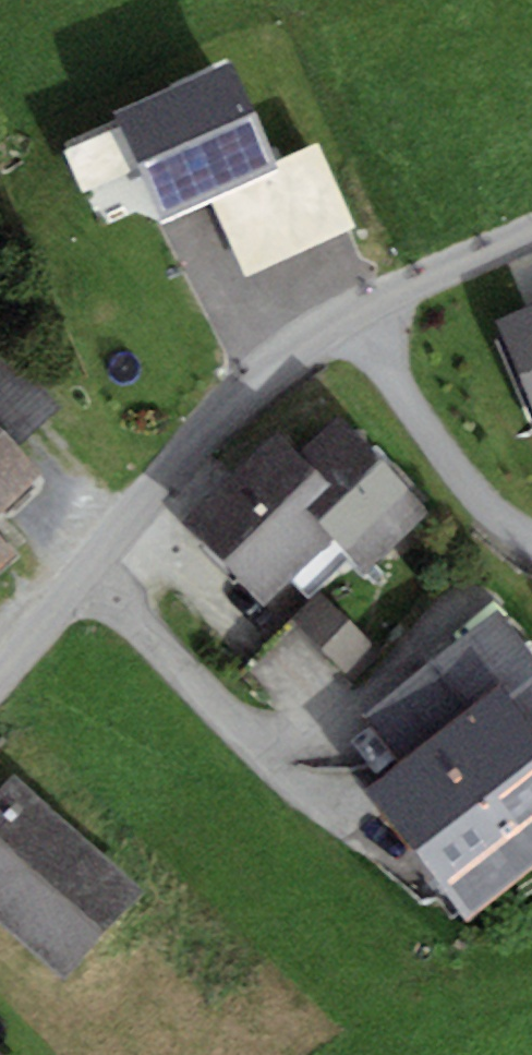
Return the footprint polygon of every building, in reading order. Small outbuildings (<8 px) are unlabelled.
[(531,406),(531,322),(502,335),(531,406)] [(428,527),(346,452),(313,487),(344,517),(319,542),(339,562),(372,587),(428,527)] [(281,455),(193,544),(276,625),(339,562),(319,542),(344,517),(313,487),(281,455)] [(0,456),(0,529),(36,488),(0,456)] [(25,575),(0,546),(0,601),(25,575)] [(318,731),(385,655),(325,603),(258,679),(318,731)] [(369,808),(464,931),(531,879),(531,741),(504,705),(369,808)] [(0,810),(0,925),(77,992),(149,909),(16,792),(0,810)]
